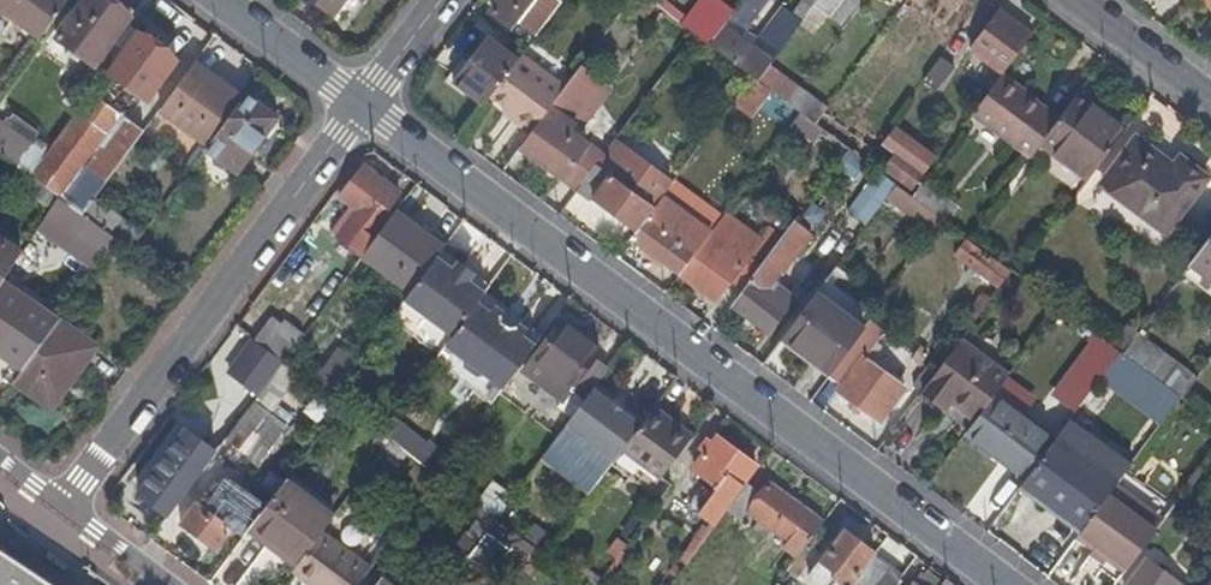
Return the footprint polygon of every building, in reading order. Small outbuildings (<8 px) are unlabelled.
[(34,32),(58,0),(0,0),(0,7),(34,32)] [(105,0),(74,0),(49,34),(61,42),(57,47),(70,57),(74,52),(88,62),(124,13),(105,0)] [(316,1),(330,12),(339,1),(351,9),(358,0),(317,0),(316,1)] [(551,0),(499,0),(490,12),(511,28),(521,15),(528,6),(540,15),(551,0)] [(703,41),(745,73),(753,79),(766,62),(792,27),(812,0),(794,0),(781,17),(776,13),(758,37),(767,44),(761,53),(728,29),(750,0),(734,0),(703,41)] [(792,27),(805,36),(820,17),(833,27),(853,0),(812,0),(792,27)] [(943,27),(963,0),(907,0),(943,27)] [(533,24),(540,15),(528,6),(521,15),(533,24)] [(998,72),(1026,34),(994,9),(965,48),(998,72)] [(175,48),(134,18),(105,58),(122,71),(119,75),(139,90),(143,86),(147,89),(162,70),(159,68),(175,48)] [(485,89),(511,54),(477,30),(445,74),(478,99),(485,89)] [(509,115),(525,127),(557,84),(513,51),(511,54),(485,89),(502,102),(513,110),(509,115)] [(952,65),(937,54),(918,79),(933,90),(952,65)] [(154,104),(203,141),(237,95),(188,58),(154,104)] [(766,62),(753,79),(764,86),(793,108),(811,121),(823,105),(766,62)] [(573,185),(597,152),(568,130),(572,124),(557,113),(582,79),(568,69),(557,84),(525,127),(514,142),(573,185)] [(1039,103),(998,72),(968,112),(1025,155),(1035,141),(1047,125),(1031,113),(1039,103)] [(753,79),(745,73),(725,99),(743,112),(764,86),(753,79)] [(203,141),(200,145),(231,168),(272,112),(241,89),(237,95),(203,141)] [(134,130),(83,93),(25,171),(31,176),(53,191),(58,194),(77,207),(134,130)] [(1120,129),(1071,94),(1055,115),(1047,125),(1035,141),(1085,178),(1120,129)] [(498,107),(509,115),(513,110),(502,102),(498,107)] [(1055,115),(1039,103),(1031,113),(1047,125),(1055,115)] [(811,121),(793,108),(782,123),(806,140),(817,126),(811,121)] [(9,133),(11,130),(0,122),(0,146),(9,133)] [(880,166),(911,188),(919,178),(934,158),(892,127),(880,144),(891,152),(880,166)] [(0,146),(0,154),(22,169),(41,145),(21,131),(16,138),(9,133),(0,146)] [(1163,229),(1202,177),(1176,159),(1170,167),(1133,140),(1101,183),(1163,229)] [(597,152),(573,185),(629,224),(654,191),(638,179),(639,177),(600,148),(597,152)] [(430,254),(437,245),(385,205),(396,190),(359,162),(336,194),(351,205),(330,233),(404,288),(430,254)] [(53,191),(31,176),(23,190),(44,204),(53,191)] [(911,188),(907,193),(940,218),(951,203),(919,178),(911,188)] [(1163,229),(1101,183),(1089,199),(1152,245),(1163,229)] [(77,207),(58,194),(46,212),(68,227),(60,239),(73,248),(81,236),(102,251),(114,234),(103,226),(77,207)] [(737,287),(776,235),(765,226),(756,238),(718,211),(704,230),(654,194),(625,234),(713,298),(727,279),(737,287)] [(114,210),(103,226),(114,234),(127,243),(138,228),(114,210)] [(1186,264),(1210,282),(1210,230),(1186,264)] [(793,241),(778,231),(776,235),(737,287),(724,305),(762,333),(790,296),(768,280),(774,273),(771,271),(793,241)] [(1004,265),(964,235),(951,252),(991,282),(1004,265)] [(16,247),(0,236),(0,272),(16,247)] [(478,290),(430,254),(404,288),(397,298),(446,334),(470,302),(478,290)] [(32,299),(54,316),(86,272),(70,260),(56,279),(50,274),(32,299)] [(1186,264),(1178,273),(1210,297),(1210,282),(1186,264)] [(822,274),(811,288),(860,324),(866,317),(871,310),(822,274)] [(779,332),(828,368),(860,324),(811,288),(779,332)] [(946,321),(959,331),(985,296),(977,290),(961,312),(956,308),(946,321)] [(482,310),(470,302),(446,334),(439,343),(497,387),(524,351),(529,345),(517,336),(521,331),(512,324),(508,330),(494,319),(498,314),(486,305),(482,310)] [(270,312),(254,338),(280,357),(300,329),(285,317),(282,321),(270,312)] [(596,347),(551,315),(529,345),(524,351),(567,384),(577,372),(591,382),(604,364),(590,354),(596,347)] [(8,379),(6,380),(39,403),(59,376),(64,380),(90,344),(53,317),(30,348),(8,379)] [(881,328),(866,317),(860,324),(828,368),(826,370),(841,381),(836,388),(877,419),(902,385),(861,354),(881,328)] [(1115,348),(1120,351),(1134,333),(1135,331),(1120,320),(1105,340),(1115,348)] [(8,379),(30,348),(10,333),(0,346),(0,373),(8,379)] [(1134,333),(1120,351),(1176,393),(1179,394),(1180,392),(1192,376),(1134,333)] [(1003,372),(955,337),(917,388),(939,404),(945,397),(970,416),(989,390),(1003,372)] [(280,357),(254,338),(246,350),(256,358),(229,393),(234,396),(226,406),(237,415),(222,435),(253,458),(282,420),(264,408),(294,368),(280,357)] [(1120,351),(1115,348),(1106,360),(1097,372),(1157,418),(1176,393),(1120,351)] [(1046,404),(1064,417),(1097,372),(1106,360),(1092,350),(1073,376),(1069,373),(1046,404)] [(1180,392),(1210,415),(1210,351),(1192,376),(1180,392)] [(313,363),(304,376),(326,392),(336,380),(313,363)] [(636,423),(587,386),(560,422),(609,459),(636,423)] [(961,429),(1021,475),(1049,437),(1032,424),(1033,423),(989,390),(970,416),(965,424),(961,429)] [(945,397),(939,404),(965,424),(970,416),(945,397)] [(688,434),(650,405),(636,423),(609,459),(608,460),(655,495),(664,484),(656,478),(688,434)] [(375,428),(348,408),(341,417),(334,412),(321,430),(355,455),(375,428)] [(1062,419),(1052,433),(1112,478),(1122,464),(1062,419)] [(136,498),(165,520),(214,453),(186,432),(136,498)] [(1014,484),(1073,530),(1074,528),(1103,490),(1112,478),(1052,433),(1049,437),(1021,475),(1014,484)] [(402,448),(385,436),(360,471),(376,483),(402,448)] [(685,503),(711,523),(723,507),(739,486),(737,484),(751,465),(714,437),(692,467),(713,483),(708,490),(699,484),(685,503)] [(245,524),(293,560),(319,526),(330,511),(282,474),(245,524)] [(489,478),(472,502),(489,515),(507,492),(489,478)] [(1161,515),(1112,478),(1103,490),(1152,526),(1161,515)] [(739,486),(723,507),(739,519),(745,510),(755,516),(749,524),(761,533),(767,526),(783,538),(778,546),(792,557),(819,521),(766,481),(757,492),(742,481),(739,486)] [(1074,528),(1123,565),(1132,552),(1152,526),(1103,490),(1074,528)] [(187,496),(172,518),(204,543),(216,527),(213,524),(217,519),(187,496)] [(472,502),(469,499),(462,507),(473,515),(464,527),(474,535),(475,534),(516,565),(514,568),(522,574),(539,552),(518,537),(489,515),(472,502)] [(530,521),(518,537),(539,552),(551,537),(530,521)] [(316,584),(348,584),(366,561),(319,526),(293,560),(289,565),(316,584)] [(896,576),(835,531),(799,579),(807,584),(820,584),(825,578),(834,584),(889,584),(896,576)] [(0,550),(0,584),(52,584),(0,550)] [(1132,552),(1123,565),(1111,582),(1115,584),(1175,584),(1132,552)] [(563,570),(582,584),(589,584),(596,575),(573,557),(563,570)] [(1201,584),(1210,584),(1210,571),(1201,584)]
